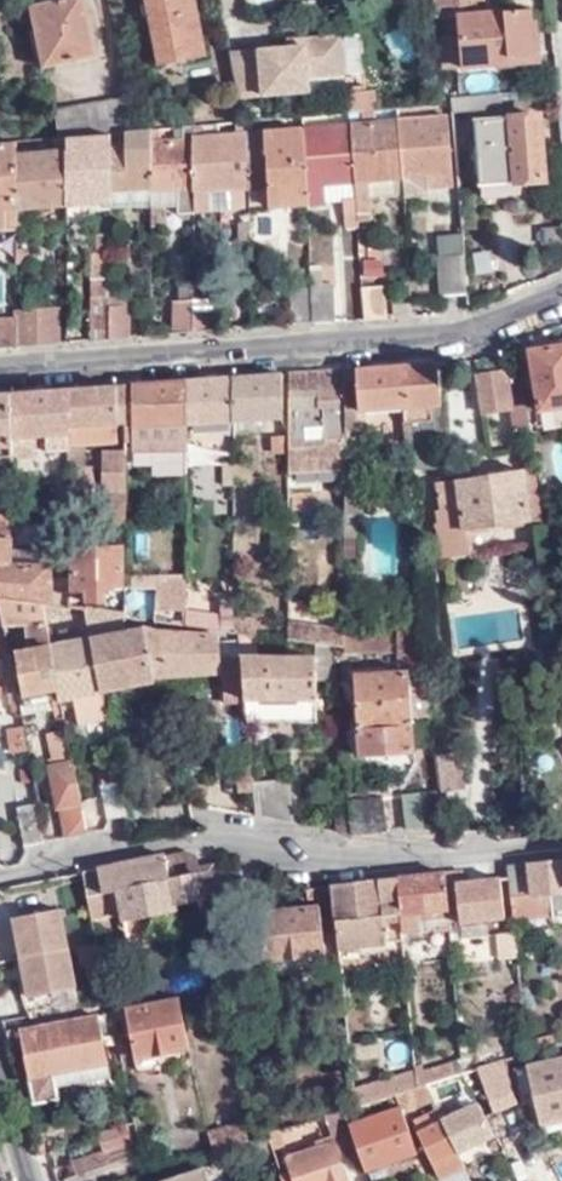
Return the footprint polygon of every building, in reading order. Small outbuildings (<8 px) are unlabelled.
[(92,56),(81,0),(62,0),(31,7),(43,67),(92,56)] [(194,0),(143,0),(157,68),(205,59),(194,0)] [(433,6),(434,19),(459,19),(464,67),(534,62),(531,32),(521,32),(520,12),(485,14),(483,0),(433,0),(433,6)] [(529,11),(520,12),(521,32),(531,32),(529,11)] [(342,38),(304,42),(305,49),(288,50),(230,56),(239,100),(309,94),(308,80),(345,76),(342,38)] [(305,49),(304,42),(287,43),(288,50),(305,49)] [(500,107),(500,94),(450,98),(450,110),(500,107)] [(130,131),(124,98),(51,105),(54,138),(63,137),(105,133),(114,133),(122,132),(130,131)] [(355,198),(357,221),(372,220),(371,199),(369,181),(399,179),(395,120),(372,122),(371,108),(348,110),(349,125),(354,183),(355,198)] [(402,179),(402,196),(426,195),(427,187),(426,176),(450,174),(446,117),(395,120),(399,179),(402,179)] [(474,122),(477,185),(543,182),(538,117),(474,122)] [(215,134),(215,123),(188,125),(190,213),(205,212),(205,192),(245,191),(244,133),(215,134)] [(155,129),(146,130),(147,190),(174,189),(175,213),(190,213),(188,125),(179,126),(179,140),(154,140),(155,129)] [(302,128),(305,205),(324,203),(323,185),(354,183),(349,125),(302,128)] [(302,128),(244,133),(245,191),(265,190),(266,208),(305,205),(302,128)] [(146,130),(130,131),(122,132),(121,146),(114,146),(114,133),(105,133),(106,190),(147,190),(146,130)] [(105,133),(63,137),(63,152),(64,207),(106,207),(106,190),(105,133)] [(15,230),(14,209),(13,153),(13,141),(0,143),(0,231),(15,230)] [(13,153),(14,209),(64,207),(63,152),(13,153)] [(451,185),(450,174),(426,176),(427,187),(451,185)] [(371,199),(400,197),(402,196),(402,179),(399,179),(369,181),(371,199)] [(323,185),(324,203),(344,201),(343,199),(355,198),(354,183),(323,185)] [(345,227),(357,226),(357,221),(355,198),(343,199),(344,201),(345,227)] [(151,228),(166,228),(165,217),(160,207),(150,208),(151,228)] [(443,296),(465,295),(460,233),(438,235),(439,258),(441,257),(443,296)] [(90,279),(91,339),(108,338),(108,312),(107,235),(92,235),(92,254),(96,254),(96,278),(90,279)] [(23,242),(15,242),(15,267),(25,266),(25,253),(23,251),(23,242)] [(381,282),(382,260),(360,260),(359,281),(381,282)] [(309,287),(311,322),(334,321),(333,287),(320,287),(318,267),(308,267),(309,287)] [(173,303),(173,334),(192,333),(191,300),(191,284),(179,284),(179,303),(173,303)] [(293,324),(311,322),(309,287),(290,288),(293,324)] [(363,290),(365,322),(384,320),(382,289),(363,290)] [(191,300),(192,333),(213,331),(212,300),(191,300)] [(15,318),(15,310),(15,304),(0,305),(0,318),(15,318)] [(397,306),(398,319),(409,319),(409,305),(397,306)] [(15,318),(15,344),(60,342),(58,309),(15,310),(15,318)] [(108,312),(108,338),(127,336),(127,312),(108,312)] [(15,344),(15,318),(0,318),(0,345),(15,344)] [(530,351),(540,411),(561,408),(561,347),(530,351)] [(436,364),(342,371),(343,449),(359,449),(360,430),(370,429),(370,410),(404,408),(405,443),(413,443),(435,442),(443,442),(436,364)] [(298,389),(289,390),(289,466),(343,461),(343,449),(342,371),(298,375),(298,389)] [(514,435),(533,433),(522,374),(510,376),(509,373),(477,378),(481,414),(509,410),(514,435)] [(298,375),(289,376),(289,390),(298,389),(298,375)] [(235,380),(234,423),(280,420),(281,376),(235,380)] [(235,380),(185,384),(185,427),(234,423),(235,380)] [(185,384),(125,388),(125,425),(131,425),(132,468),(146,469),(147,453),(186,450),(185,427),(185,384)] [(125,388),(67,393),(68,451),(83,449),(116,447),(116,426),(125,425),(125,388)] [(67,393),(10,397),(13,456),(32,455),(32,438),(48,438),(48,451),(68,451),(67,393)] [(10,397),(0,398),(0,482),(14,481),(13,456),(10,397)] [(83,449),(68,451),(68,475),(82,474),(83,449)] [(103,456),(103,519),(126,519),(126,456),(103,456)] [(343,461),(289,466),(289,475),(343,471),(343,461)] [(532,519),(524,469),(438,481),(442,509),(439,510),(441,524),(438,524),(442,555),(471,551),(467,528),(532,519)] [(1,599),(45,605),(52,606),(51,553),(1,550),(1,539),(26,539),(27,517),(0,516),(0,598),(1,599)] [(103,529),(126,529),(126,519),(103,519),(103,529)] [(493,555),(524,552),(523,533),(491,536),(493,555)] [(68,608),(68,546),(57,547),(56,607),(68,608)] [(121,551),(72,551),(72,593),(95,593),(95,604),(111,605),(111,593),(122,593),(121,551)] [(156,581),(156,593),(156,614),(189,612),(188,579),(156,581)] [(223,584),(222,603),(233,603),(234,584),(223,584)] [(45,605),(1,599),(4,617),(5,622),(25,623),(30,651),(19,652),(27,697),(60,691),(52,646),(45,605)] [(189,612),(189,629),(233,634),(234,615),(233,603),(222,603),(221,615),(189,612)] [(86,610),(92,640),(102,693),(154,685),(154,679),(169,678),(164,640),(163,638),(146,637),(143,628),(136,629),(136,633),(127,634),(125,616),(86,610)] [(257,617),(234,615),(233,634),(245,635),(256,637),(257,617)] [(289,625),(289,640),(338,646),(345,647),(346,637),(346,631),(289,625)] [(245,635),(233,634),(233,667),(245,667),(245,658),(245,635)] [(164,640),(169,678),(224,672),(223,635),(164,640)] [(346,637),(345,647),(346,652),(392,651),(391,635),(346,637)] [(92,640),(52,646),(60,691),(62,701),(102,693),(92,640)] [(414,751),(412,717),(431,716),(423,650),(418,650),(402,650),(404,671),(356,673),(361,754),(414,751)] [(245,658),(245,667),(250,723),(319,723),(319,659),(245,658)] [(221,676),(221,710),(235,711),(236,676),(221,676)] [(21,710),(17,686),(5,687),(9,711),(21,710)] [(102,693),(62,701),(64,709),(76,707),(79,725),(107,721),(102,693)] [(7,722),(23,720),(22,712),(6,715),(7,722)] [(12,751),(29,750),(25,727),(8,730),(12,751)] [(60,840),(85,835),(69,739),(53,742),(57,767),(47,768),(60,840)] [(438,755),(441,790),(464,788),(460,753),(438,755)] [(106,818),(124,814),(115,761),(99,763),(102,785),(100,787),(106,818)] [(253,780),(255,818),(291,824),(288,779),(253,780)] [(402,795),(404,828),(444,822),(441,790),(402,795)] [(382,797),(347,799),(349,834),(386,830),(382,797)] [(23,847),(46,843),(39,805),(15,809),(23,847)] [(168,854),(82,871),(85,889),(87,895),(117,889),(123,921),(179,911),(177,907),(223,899),(219,863),(199,866),(199,875),(172,880),(168,854)] [(505,867),(509,898),(546,894),(548,918),(561,917),(561,860),(505,867)] [(82,871),(54,876),(57,893),(85,889),(82,871)] [(461,871),(442,873),(446,911),(448,921),(464,919),(465,926),(501,921),(497,880),(469,882),(461,871)] [(442,873),(393,878),(400,936),(418,932),(417,913),(446,911),(442,873)] [(327,886),(329,898),(334,947),(400,940),(400,936),(393,878),(327,886)] [(327,886),(302,889),(303,901),(329,898),(327,886)] [(509,898),(511,919),(511,921),(548,918),(546,894),(509,898)] [(265,978),(324,971),(317,907),(257,912),(265,978)] [(24,1008),(75,998),(57,909),(6,919),(24,1008)] [(464,919),(448,921),(450,942),(491,936),(494,962),(516,960),(511,921),(511,919),(501,921),(465,926),(464,919)] [(177,999),(125,1008),(135,1059),(186,1049),(177,999)] [(96,1016),(17,1030),(28,1101),(53,1097),(52,1086),(107,1077),(96,1016)] [(354,1108),(396,1095),(416,1089),(413,1067),(412,1055),(404,1057),(406,1073),(362,1088),(361,1076),(350,1077),(354,1108)] [(541,1122),(561,1119),(561,1056),(531,1061),(541,1122)] [(425,1085),(455,1076),(467,1072),(465,1062),(426,1073),(425,1065),(413,1067),(416,1089),(425,1085)] [(484,1096),(488,1104),(509,1097),(496,1063),(473,1070),(484,1096)] [(463,1102),(484,1096),(473,1070),(467,1072),(455,1076),(463,1102)] [(396,1095),(401,1112),(432,1101),(425,1085),(416,1089),(396,1095)] [(440,1119),(455,1152),(491,1138),(476,1103),(440,1119)] [(356,1151),(348,1129),(342,1112),(319,1119),(328,1145),(283,1160),(286,1174),(278,1177),(279,1180),(342,1180),(334,1160),(356,1151)] [(356,1151),(364,1174),(416,1157),(401,1112),(348,1129),(356,1151)] [(417,1132),(431,1163),(455,1152),(440,1119),(437,1112),(414,1122),(419,1131),(417,1132)] [(208,1131),(215,1151),(254,1139),(251,1118),(208,1131)] [(71,1161),(75,1175),(110,1165),(106,1154),(130,1146),(125,1126),(96,1135),(101,1151),(71,1161)] [(215,1151),(210,1153),(215,1168),(269,1151),(263,1136),(254,1139),(215,1151)] [(438,1178),(461,1168),(455,1152),(431,1163),(438,1178)] [(209,1170),(174,1180),(213,1180),(209,1170)]
